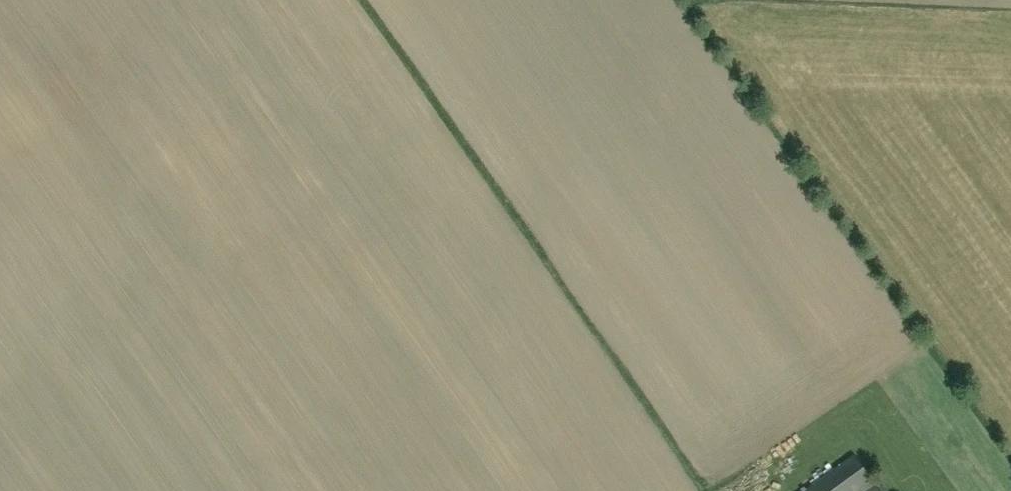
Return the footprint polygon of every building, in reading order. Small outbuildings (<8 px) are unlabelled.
[(875,486),(854,457),(806,490),(868,490),(875,486)]
